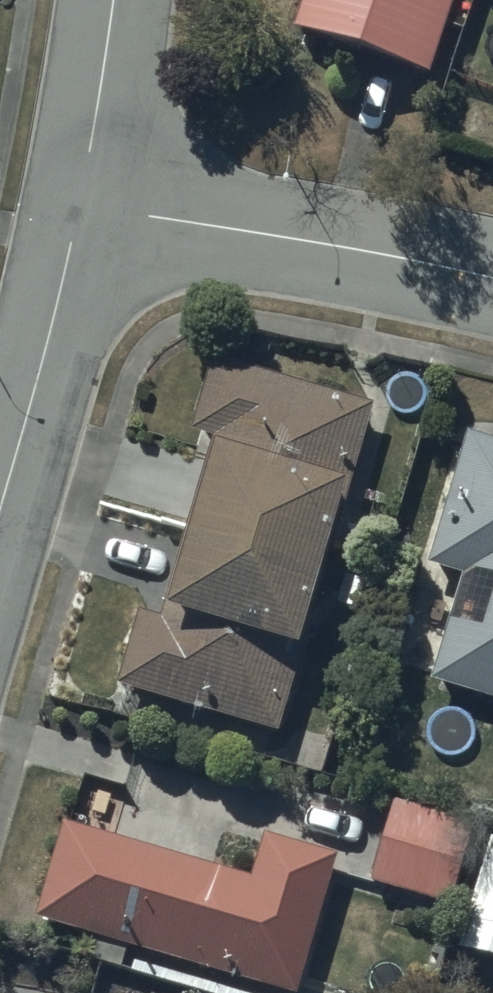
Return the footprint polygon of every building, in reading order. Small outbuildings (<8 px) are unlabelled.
[(300,31),(432,70),(453,0),(310,0),(300,31)] [(371,407),(215,364),(195,435),(215,441),(207,472),(213,473),(172,620),(142,612),(120,691),(280,735),(371,407)] [(472,436),(436,565),(467,574),(436,685),(492,702),(492,442),(472,436)] [(477,825),(399,804),(376,887),(454,908),(477,825)] [(267,838),(256,878),(67,827),(41,925),(295,992),(300,992),(337,857),(267,838)] [(461,948),(492,958),(492,845),(461,948)]
